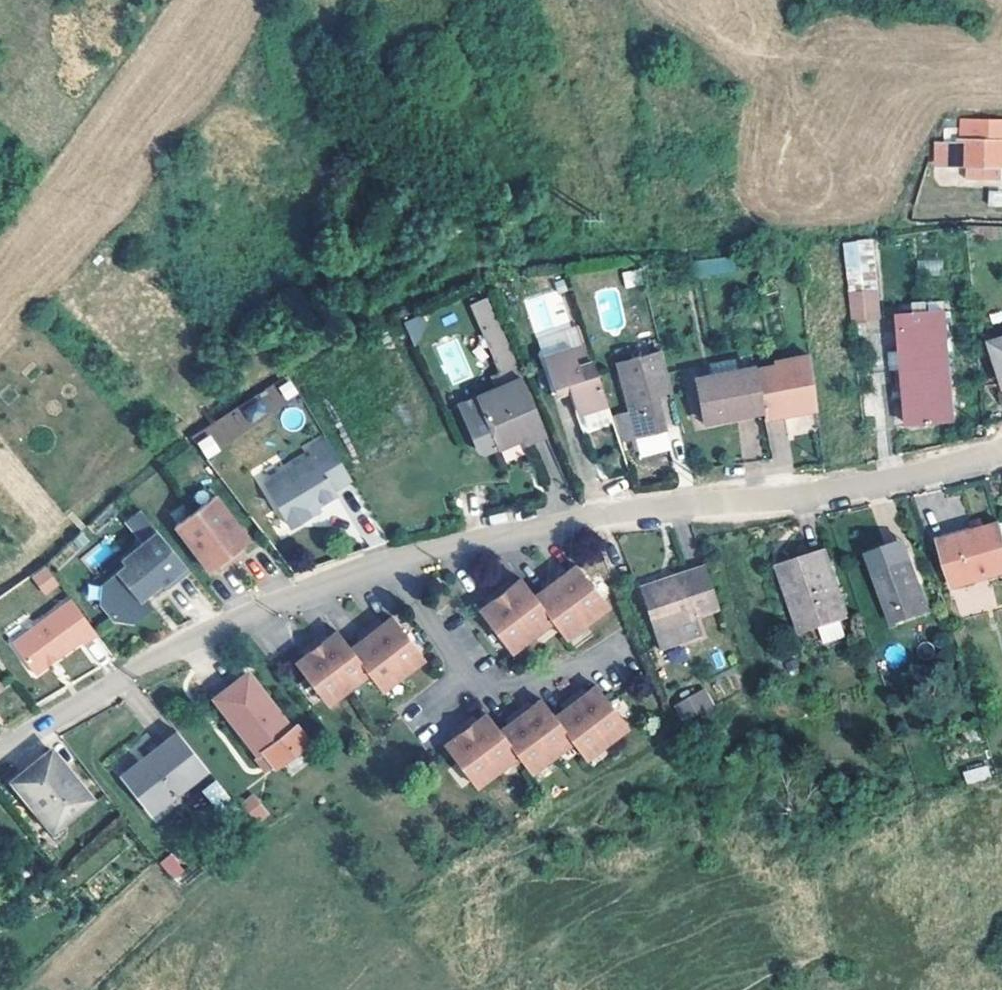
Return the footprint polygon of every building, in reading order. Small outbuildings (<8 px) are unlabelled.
[(945,129),(944,142),(937,142),(937,165),(1001,165),(1001,119),(958,119),(958,129),(945,129)] [(988,190),(987,206),(1001,206),(1001,190),(988,190)] [(875,291),(868,236),(855,239),(861,291),(875,291)] [(861,291),(855,239),(842,243),(850,321),(877,318),(875,291),(861,291)] [(725,268),(722,253),(679,262),(682,276),(725,268)] [(627,289),(643,283),(637,267),(621,273),(627,289)] [(488,304),(479,282),(463,290),(473,311),(488,304)] [(488,304),(473,311),(497,369),(511,363),(488,304)] [(901,370),(948,365),(942,313),(896,316),(901,370)] [(420,315),(403,322),(412,340),(429,332),(420,315)] [(991,343),(1001,377),(1001,340),(991,343)] [(589,358),(586,359),(574,363),(567,344),(539,354),(552,391),(570,385),(579,411),(601,403),(604,401),(589,358)] [(667,387),(656,349),(614,361),(639,455),(668,447),(653,391),(667,387)] [(753,367),(761,407),(763,417),(784,414),(814,409),(808,354),(773,360),(774,364),(753,367)] [(535,420),(511,363),(497,369),(466,381),(447,389),(466,435),(470,439),(487,432),(508,422),(507,421),(516,418),(520,426),(535,420)] [(954,422),(948,365),(901,370),(907,426),(954,422)] [(701,420),(761,407),(753,367),(693,378),(701,420)] [(253,425),(287,401),(275,383),(240,406),(253,425)] [(192,436),(206,457),(252,428),(238,407),(192,436)] [(520,426),(516,418),(507,421),(508,422),(511,430),(520,426)] [(308,452),(291,462),(318,499),(331,491),(329,487),(347,476),(322,435),(304,446),(308,452)] [(314,502),(318,499),(291,462),(260,481),(286,524),(305,513),(302,508),(314,502)] [(245,537),(210,494),(170,524),(205,569),(214,561),(219,557),(223,561),(233,552),(229,549),(235,545),(245,537)] [(316,507),(314,502),(302,508),(305,513),(316,507)] [(137,510),(124,521),(133,532),(146,521),(137,510)] [(146,521),(133,532),(141,542),(154,532),(146,521)] [(1001,525),(940,543),(954,588),(1001,574),(1001,526),(1001,525)] [(186,570),(154,532),(141,542),(120,560),(124,565),(100,583),(103,586),(101,600),(98,602),(111,620),(115,617),(128,618),(130,622),(146,609),(137,597),(157,581),(163,588),(186,570)] [(846,610),(825,547),(783,561),(796,601),(792,603),(800,626),(846,610)] [(929,612),(906,555),(872,568),(890,617),(913,608),(917,617),(929,612)] [(223,561),(219,557),(214,561),(217,565),(223,561)] [(796,601),(783,561),(778,563),(792,603),(796,601)] [(565,638),(566,637),(606,607),(574,564),(561,573),(555,577),(552,573),(544,580),(547,583),(543,586),(542,587),(532,595),(518,578),(507,587),(501,591),(498,588),(491,594),(493,598),(488,602),(478,609),(510,652),(551,620),(565,638)] [(718,608),(704,566),(639,587),(658,645),(697,631),(693,618),(718,608)] [(561,573),(557,569),(552,573),(555,577),(561,573)] [(57,588),(47,574),(35,583),(45,597),(57,588)] [(71,606),(12,650),(36,682),(81,647),(83,651),(97,641),(71,606)] [(917,617),(913,608),(890,617),(895,629),(931,615),(929,612),(917,617)] [(361,665),(367,672),(380,690),(421,658),(389,616),(376,625),(371,629),(368,625),(360,632),(363,636),(357,640),(347,647),(361,665)] [(324,705),(367,672),(361,665),(347,647),(335,631),(321,641),(316,645),(313,642),(305,647),(308,651),(303,655),(293,663),(324,705)] [(287,726),(243,672),(211,697),(256,751),(261,748),(273,762),(304,737),(292,723),(287,726)] [(606,744),(613,738),(628,726),(594,684),(590,688),(584,692),(579,697),(576,693),(571,697),(606,744)] [(706,711),(697,695),(679,706),(687,721),(706,711)] [(553,717),(572,741),(586,760),(606,744),(571,697),(566,701),(569,704),(563,709),(553,717)] [(572,741),(553,717),(540,699),(530,707),(524,712),(521,707),(515,711),(551,757),(572,741)] [(569,704),(566,701),(560,705),(563,709),(569,704)] [(530,707),(527,703),(521,707),(524,712),(530,707)] [(551,757),(515,711),(510,714),(513,718),(507,723),(497,730),(516,755),(530,773),(551,757)] [(460,725),(495,771),(516,755),(497,730),(484,712),(475,720),(469,724),(465,721),(460,725)] [(513,718),(510,714),(504,719),(507,723),(513,718)] [(475,720),(471,716),(465,721),(469,724),(475,720)] [(475,786),(495,771),(460,725),(455,728),(458,731),(452,736),(442,743),(475,786)] [(204,768),(176,733),(121,777),(149,813),(204,768)] [(89,800),(49,750),(12,781),(40,815),(46,811),(58,825),(89,800)] [(962,770),(965,783),(990,778),(987,765),(962,770)] [(218,809),(231,797),(214,779),(201,791),(218,809)] [(252,794),(241,804),(258,823),(269,812),(252,794)] [(58,825),(46,811),(40,815),(52,830),(58,825)] [(173,852),(159,860),(172,881),(185,873),(173,852)]
